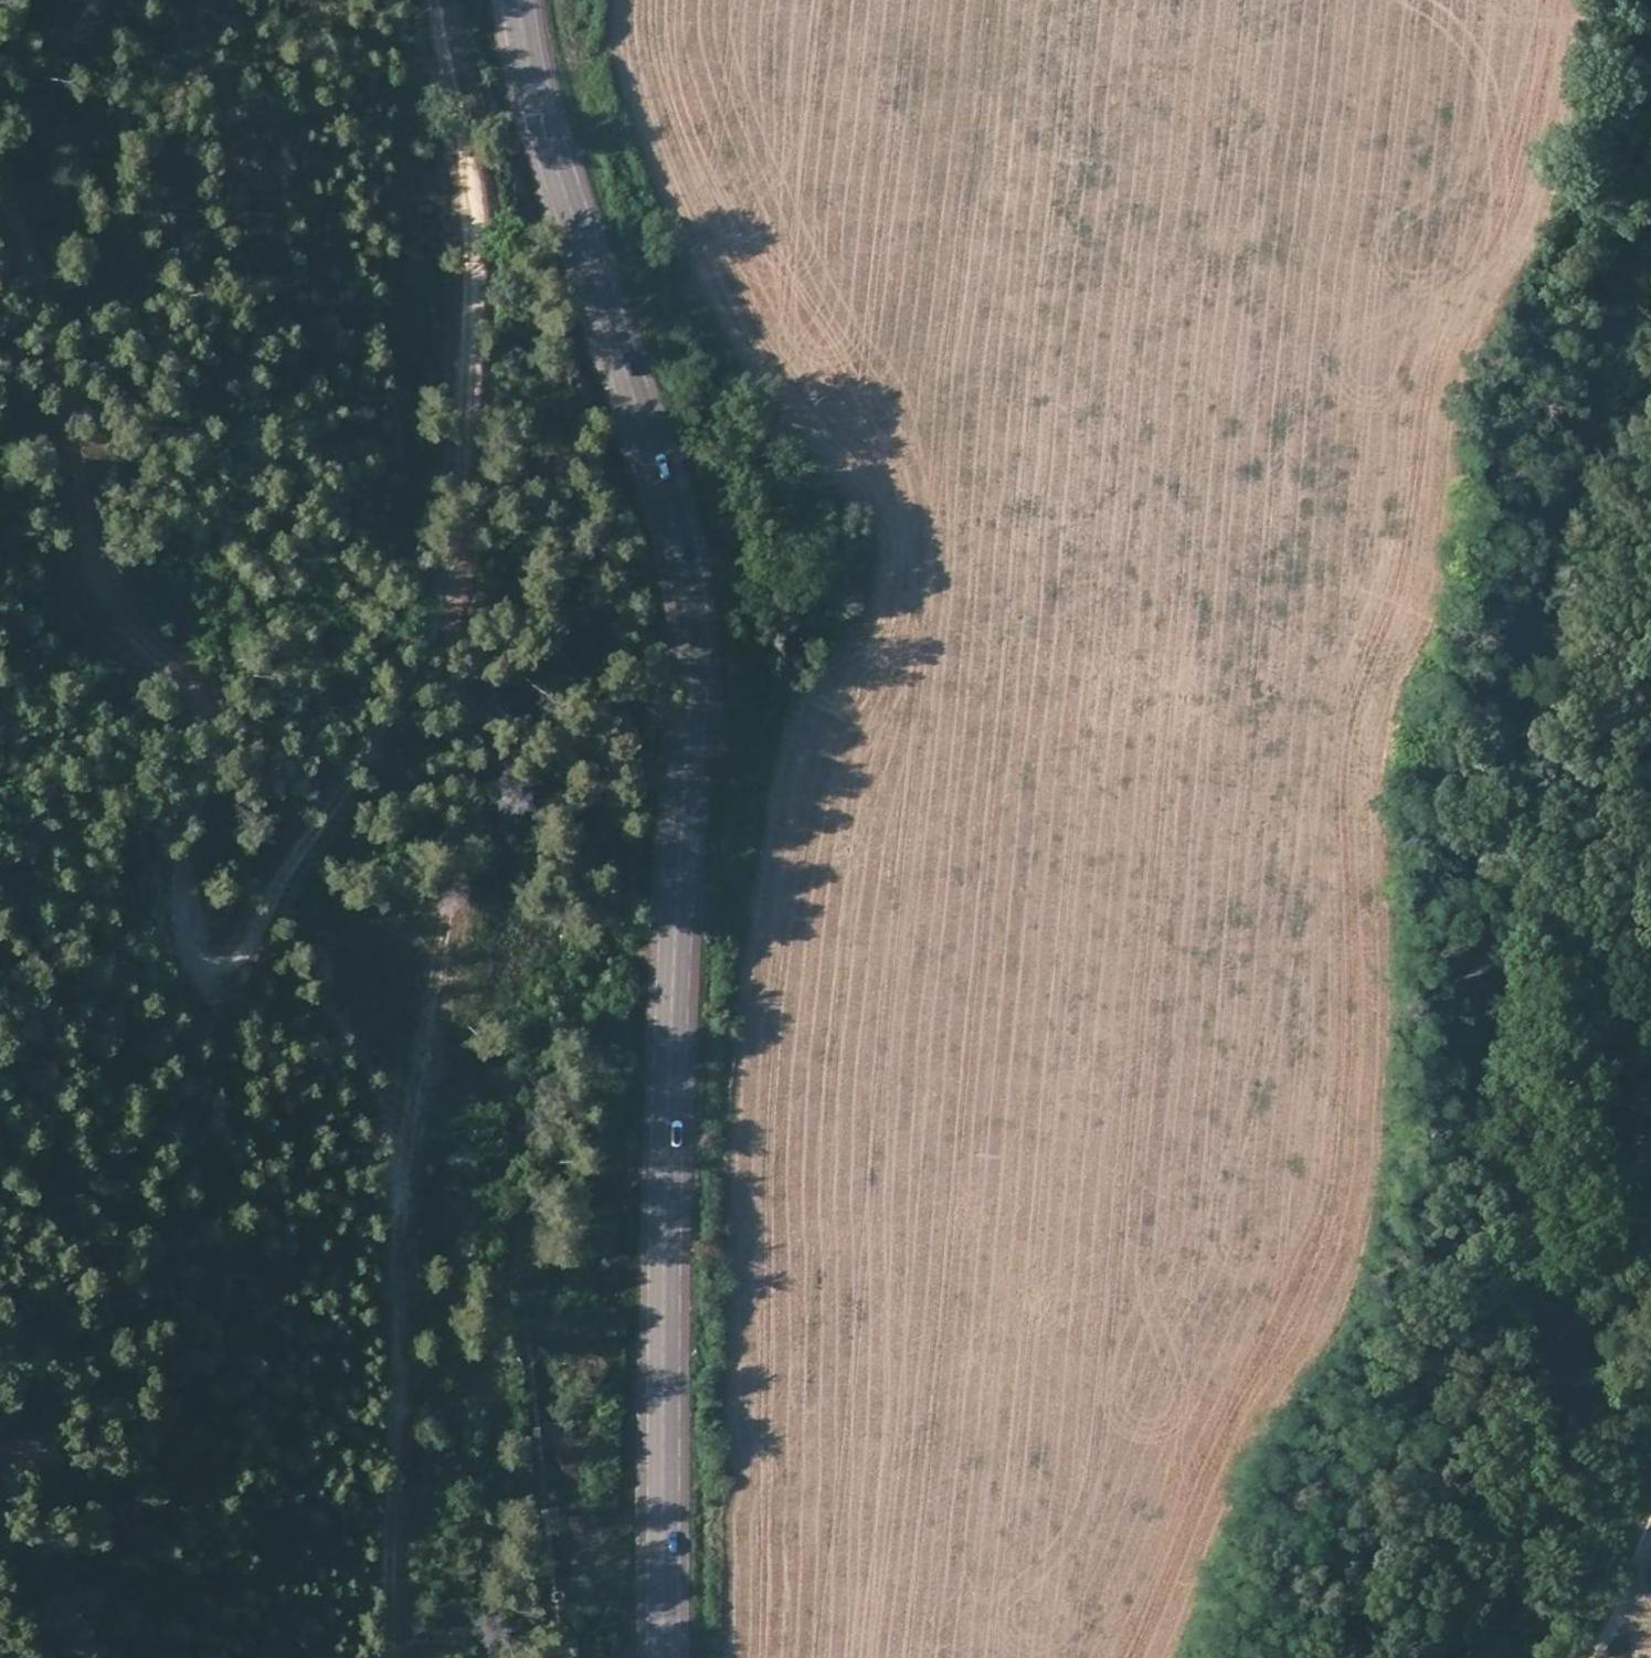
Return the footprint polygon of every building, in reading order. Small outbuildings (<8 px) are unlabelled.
[(624,207),(622,201),(616,203),(618,209),(624,207)]
